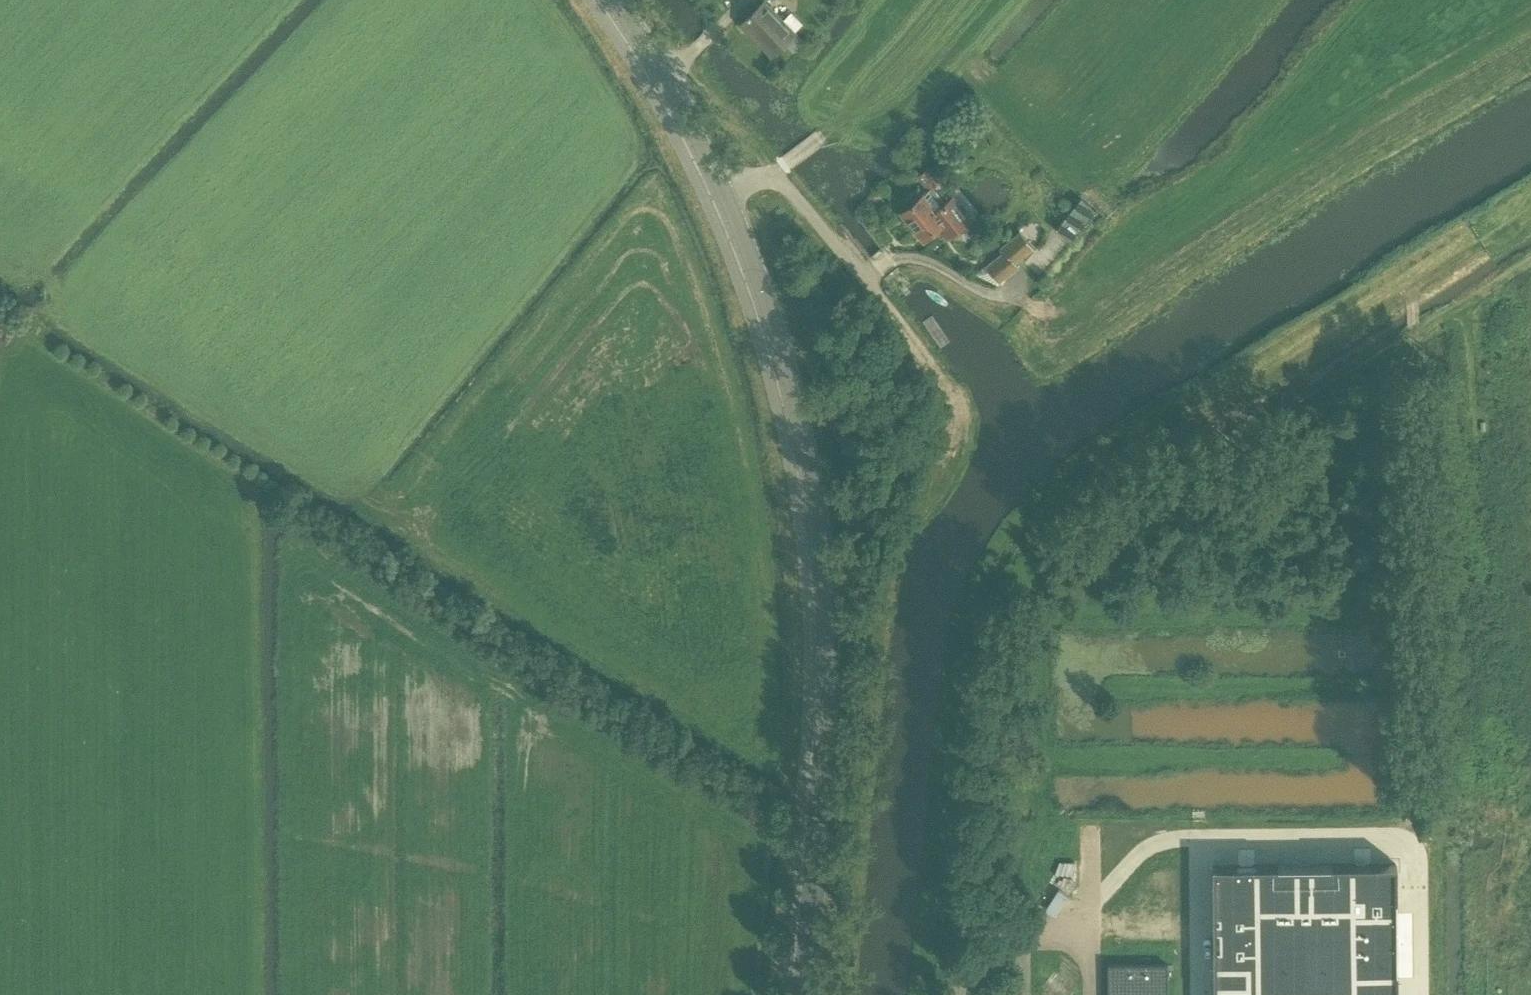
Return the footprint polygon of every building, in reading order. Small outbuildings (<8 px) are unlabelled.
[(764,1),(741,24),(772,55),(784,43),(794,52),(804,42),(794,32),(803,23),(791,11),(782,20),(764,1)] [(929,189),(939,181),(928,167),(918,176),(929,189)] [(923,194),(901,211),(924,239),(937,229),(942,236),(945,234),(947,237),(969,219),(965,213),(967,211),(967,208),(962,202),(959,202),(957,203),(953,198),(945,203),(944,202),(933,188),(932,186),(929,189),(923,194)] [(1004,250),(985,266),(998,282),(1018,266),(1014,262),(1034,247),(1020,230),(1001,246),(1004,250)] [(1331,864),(1277,865),(1277,863),(1212,864),(1212,912),(1213,994),(1398,994),(1398,981),(1398,969),(1396,969),(1396,897),(1397,897),(1397,863),(1371,863),(1331,863),(1331,864)]
